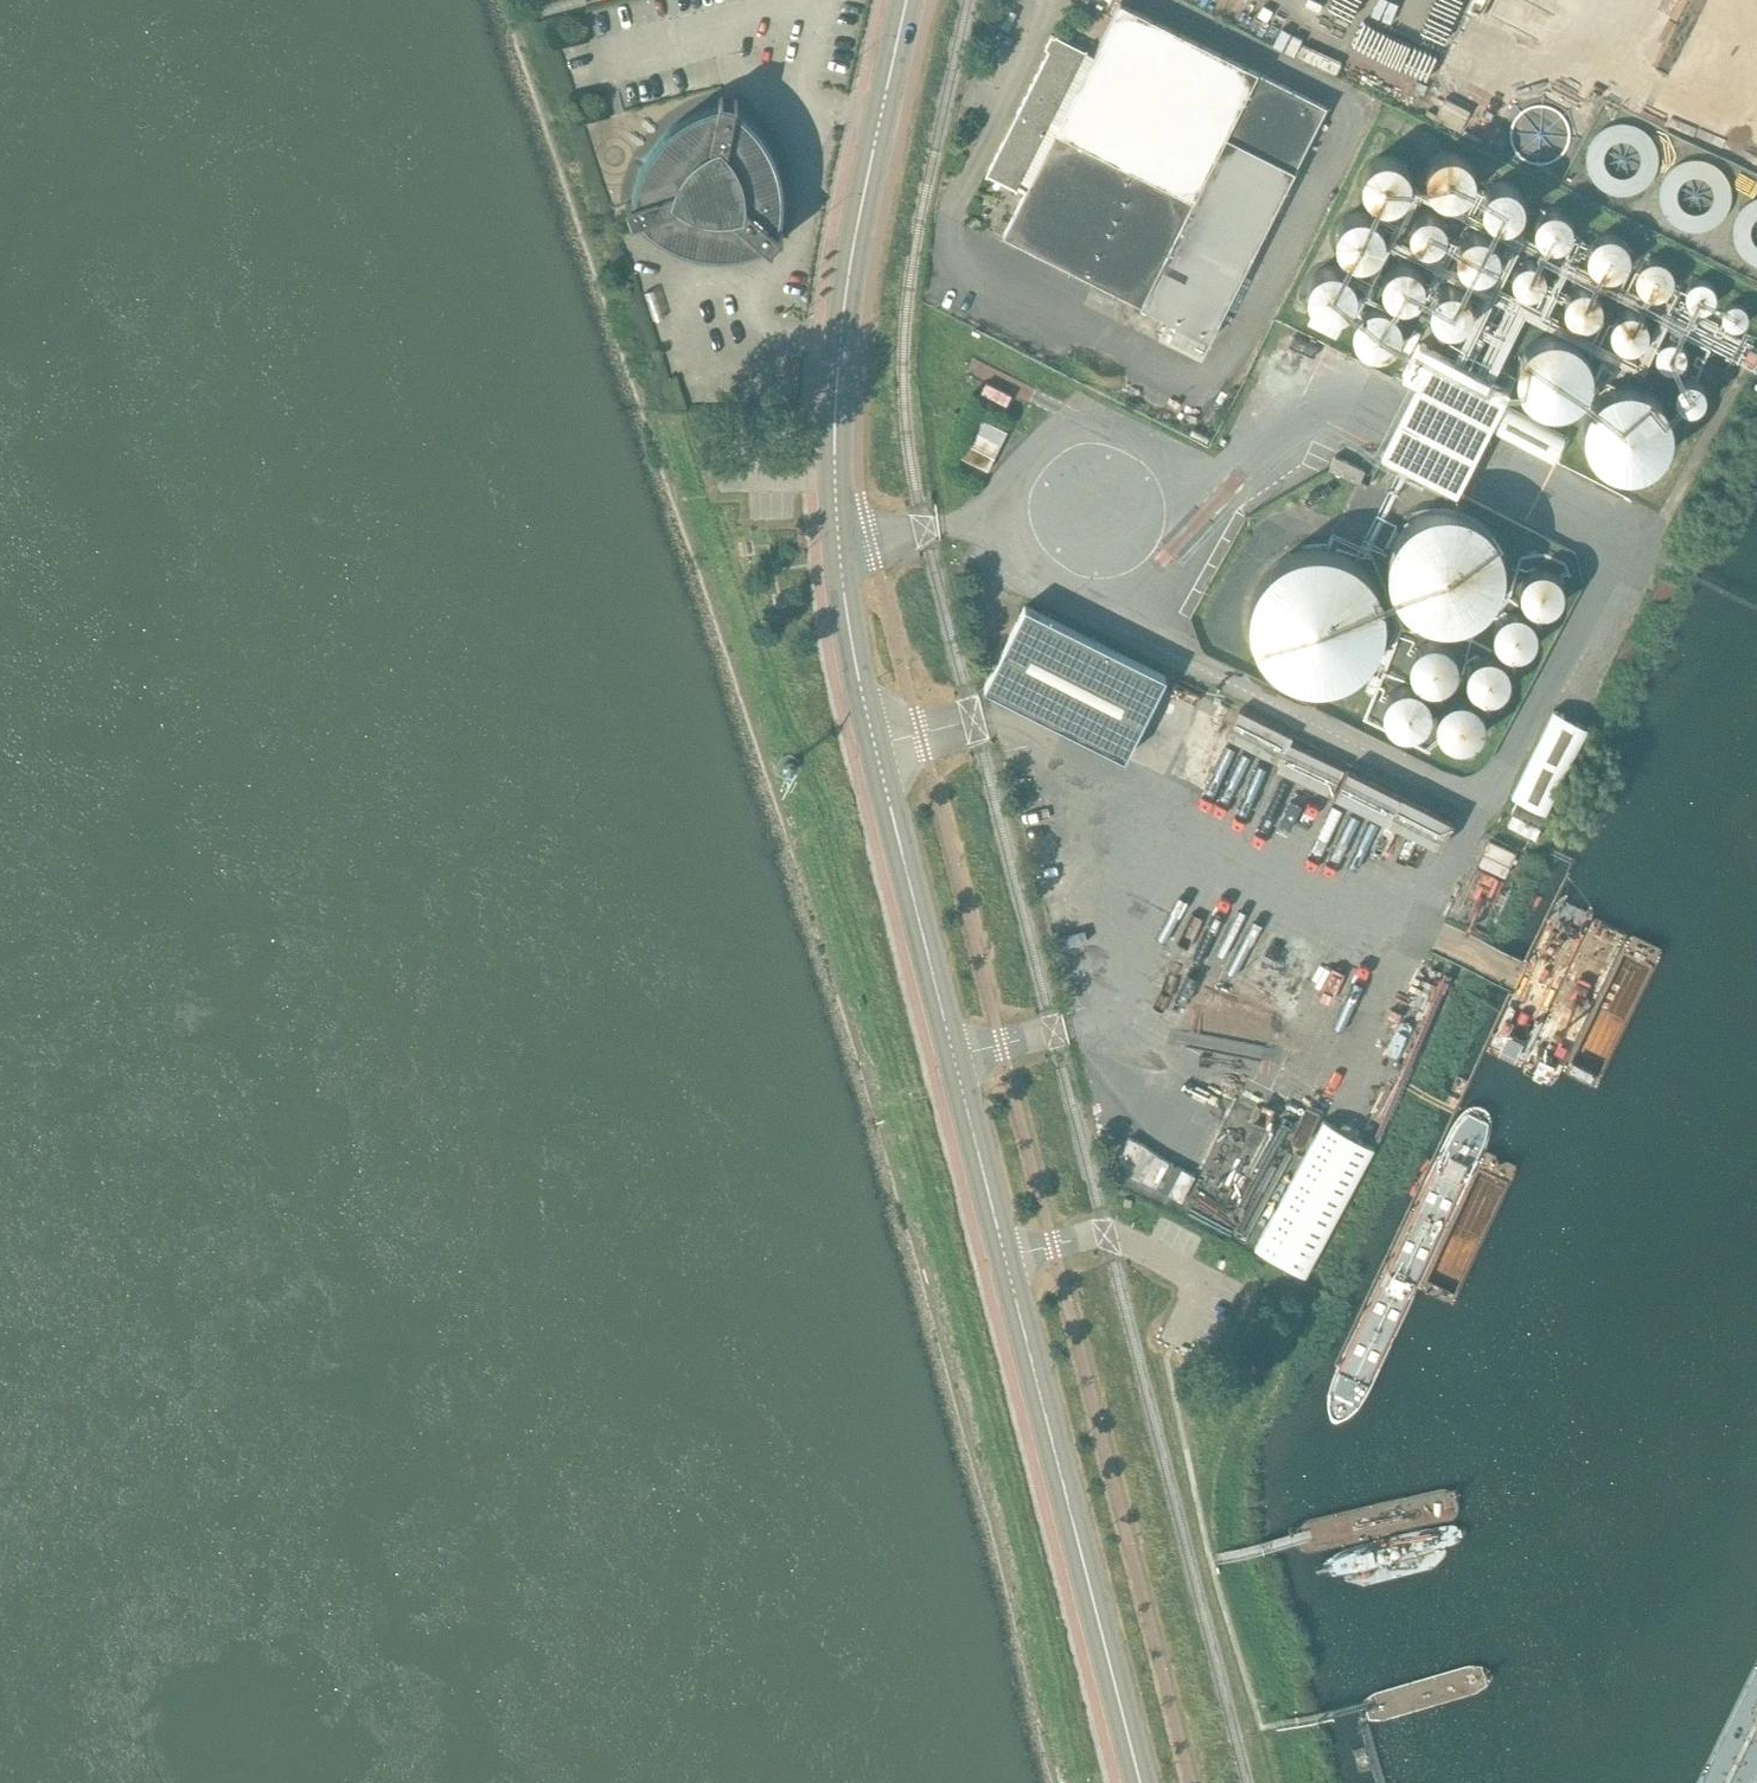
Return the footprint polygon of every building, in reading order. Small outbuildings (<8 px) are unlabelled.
[(1003,235),(1209,339),(1326,105),(1120,2),(1095,52),(1056,33),(985,175),(1024,194),(1003,235)] [(632,220),(638,218),(646,225),(652,230),(659,235),(666,239),(674,243),(682,246),(690,249),(698,251),(707,252),(716,253),(724,253),(733,252),(741,251),(749,249),(757,247),(766,243),(772,248),(774,245),(772,244),(780,236),(781,237),(783,234),(778,230),(780,221),(782,213),(783,204),(783,195),(782,186),(781,178),(779,170),(777,161),(774,153),(770,146),(766,139),(761,131),(755,124),(750,118),(743,112),(736,106),(738,99),(735,99),(734,100),(723,98),(723,96),(720,96),(719,102),(704,107),(697,110),(690,114),(684,118),(677,123),(671,127),(665,132),(660,138),(655,144),(650,152),(646,159),(642,167),(639,175),(636,184),(634,192),(633,200),(626,203),(627,206),(628,205),(632,216),(631,217),(632,220)] [(1422,169),(1422,171),(1422,173),(1422,176),(1423,178),(1424,180),(1425,183),(1426,185),(1427,187),(1429,188),(1431,190),(1433,192),(1437,194),(1442,195),(1444,196),(1446,196),(1451,195),(1454,195),(1456,194),(1458,193),(1460,192),(1462,190),(1464,188),(1465,187),(1467,185),(1468,183),(1469,180),(1470,178),(1470,176),(1471,173),(1471,171),(1471,169),(1470,166),(1470,164),(1469,162),(1468,159),(1467,157),(1465,155),(1464,154),(1462,152),(1460,151),(1458,149),(1456,148),(1454,148),(1451,147),(1449,147),(1446,146),(1444,147),(1442,147),(1439,148),(1437,148),(1435,149),(1433,151),(1431,152),(1429,154),(1427,155),(1426,157),(1425,159),(1424,162),(1423,164),(1422,166),(1422,169)] [(1357,173),(1357,176),(1357,178),(1358,180),(1358,183),(1359,185),(1360,187),(1361,189),(1363,191),(1364,193),(1366,195),(1368,196),(1370,198),(1373,199),(1375,199),(1377,200),(1382,200),(1385,200),(1387,200),(1389,199),(1392,199),(1394,197),(1396,196),(1398,195),(1400,193),(1401,191),(1403,189),(1404,187),(1405,185),(1406,183),(1407,180),(1407,178),(1407,176),(1407,173),(1407,171),(1406,168),(1405,166),(1404,164),(1403,162),(1401,160),(1400,158),(1398,156),(1396,155),(1394,154),(1392,152),(1389,152),(1387,151),(1385,151),(1382,151),(1377,151),(1375,152),(1373,152),(1370,154),(1368,155),(1366,156),(1365,158),(1363,160),(1361,162),(1360,164),(1359,166),(1358,168),(1358,171),(1357,173)] [(1478,195),(1478,197),(1478,199),(1479,201),(1479,203),(1480,205),(1481,207),(1482,208),(1483,210),(1485,212),(1486,213),(1488,214),(1490,215),(1491,216),(1493,217),(1495,217),(1498,218),(1500,218),(1502,218),(1504,217),(1506,217),(1508,216),(1510,215),(1511,214),(1515,212),(1516,210),(1517,208),(1518,207),(1519,205),(1520,203),(1520,201),(1521,199),(1521,197),(1521,195),(1520,192),(1520,190),(1519,189),(1518,187),(1517,185),(1516,183),(1515,182),(1513,180),(1511,179),(1510,178),(1508,177),(1504,176),(1502,175),(1500,175),(1495,176),(1493,176),(1491,177),(1490,178),(1488,179),(1486,180),(1485,182),(1483,183),(1482,185),(1481,187),(1480,189),(1479,190),(1479,193),(1478,195)] [(1331,228),(1331,231),(1331,233),(1331,236),(1332,238),(1333,240),(1334,243),(1335,245),(1336,247),(1338,249),(1340,250),(1342,252),(1344,253),(1346,254),(1349,255),(1351,255),(1353,256),(1356,256),(1358,256),(1361,255),(1363,255),(1365,254),(1368,253),(1370,252),(1372,250),(1373,249),(1375,247),(1377,245),(1378,243),(1379,240),(1380,238),(1380,236),(1381,233),(1381,231),(1381,228),(1380,226),(1380,224),(1379,221),(1378,219),(1377,217),(1375,215),(1373,213),(1372,212),(1370,210),(1368,209),(1365,208),(1363,207),(1361,206),(1358,206),(1356,206),(1353,206),(1351,206),(1349,207),(1346,208),(1342,210),(1340,212),(1338,213),(1336,215),(1335,217),(1334,219),(1333,221),(1332,224),(1331,226),(1331,228)] [(1406,221),(1406,224),(1406,226),(1406,228),(1407,232),(1408,233),(1409,235),(1410,236),(1411,238),(1414,240),(1417,242),(1419,242),(1421,243),(1423,243),(1424,243),(1426,243),(1428,243),(1430,242),(1432,242),(1433,241),(1435,240),(1436,239),(1438,238),(1439,236),(1440,235),(1441,233),(1442,232),(1442,230),(1443,228),(1443,226),(1443,224),(1443,223),(1443,221),(1442,219),(1442,217),(1441,216),(1440,214),(1439,213),(1438,211),(1435,209),(1432,207),(1428,206),(1426,206),(1424,206),(1421,206),(1417,207),(1414,209),(1413,210),(1411,211),(1410,213),(1409,214),(1407,217),(1407,219),(1406,221)] [(1535,224),(1535,228),(1535,230),(1535,231),(1536,233),(1536,235),(1538,238),(1539,240),(1541,241),(1543,244),(1545,245),(1547,245),(1549,246),(1550,246),(1552,247),(1554,247),(1558,246),(1561,245),(1565,244),(1567,241),(1569,240),(1570,238),(1571,237),(1572,235),(1573,231),(1573,230),(1573,228),(1573,226),(1573,224),(1572,222),(1572,220),(1571,219),(1570,217),(1569,216),(1567,214),(1565,212),(1561,210),(1558,209),(1554,209),(1552,209),(1550,209),(1547,210),(1543,212),(1542,213),(1541,214),(1538,217),(1537,219),(1536,220),(1536,222),(1535,224)] [(1453,244),(1453,246),(1453,248),(1453,250),(1454,252),(1454,254),(1455,256),(1456,258),(1459,261),(1461,262),(1462,264),(1464,265),(1466,266),(1468,266),(1470,267),(1472,267),(1474,267),(1476,267),(1478,267),(1480,266),(1482,266),(1486,264),(1488,262),(1489,261),(1491,259),(1492,258),(1493,256),(1494,254),(1495,252),(1495,250),(1495,248),(1496,246),(1496,244),(1495,242),(1495,240),(1494,238),(1493,236),(1492,234),(1491,232),(1489,231),(1486,228),(1484,227),(1482,226),(1478,225),(1474,224),(1470,225),(1468,225),(1466,226),(1464,227),(1462,228),(1461,229),(1459,231),(1458,232),(1456,234),(1455,236),(1454,238),(1454,240),(1453,242),(1453,244)] [(1587,254),(1587,256),(1587,258),(1588,260),(1588,262),(1589,264),(1590,266),(1591,268),(1592,270),(1593,271),(1595,273),(1597,274),(1600,276),(1602,277),(1604,277),(1607,277),(1609,277),(1613,277),(1615,277),(1617,276),(1621,274),(1622,273),(1624,271),(1625,270),(1627,268),(1628,266),(1629,264),(1629,262),(1630,260),(1630,258),(1630,256),(1630,254),(1630,252),(1629,250),(1629,248),(1628,246),(1627,244),(1625,242),(1624,241),(1622,239),(1621,238),(1619,237),(1617,236),(1615,235),(1613,235),(1611,235),(1609,234),(1606,235),(1604,235),(1600,236),(1598,237),(1597,238),(1595,239),(1593,241),(1592,242),(1591,244),(1590,246),(1589,248),(1588,250),(1588,252),(1587,254)] [(1380,275),(1380,277),(1380,279),(1380,281),(1381,283),(1381,285),(1382,287),(1384,289),(1386,292),(1388,293),(1389,295),(1393,296),(1395,297),(1397,298),(1401,298),(1405,297),(1409,296),(1411,295),(1413,294),(1415,293),(1416,291),(1418,290),(1419,288),(1420,286),(1421,284),(1421,282),(1422,280),(1422,278),(1422,276),(1422,274),(1421,272),(1421,270),(1420,268),(1419,266),(1418,264),(1417,263),(1415,261),(1414,260),(1412,259),(1408,257),(1404,256),(1400,256),(1398,256),(1396,256),(1394,257),(1392,257),(1390,258),(1389,259),(1387,261),(1386,262),(1384,264),(1383,265),(1382,267),(1381,269),(1380,271),(1380,273),(1380,275)] [(1636,277),(1636,279),(1636,281),(1636,282),(1637,284),(1637,286),(1639,289),(1640,291),(1641,292),(1644,294),(1646,295),(1647,296),(1649,297),(1651,297),(1653,297),(1655,298),(1658,297),(1662,296),(1665,294),(1667,293),(1668,292),(1670,289),(1671,288),(1672,286),(1673,284),(1673,282),(1673,280),(1674,279),(1673,277),(1673,275),(1673,273),(1672,271),(1670,268),(1668,265),(1667,264),(1665,263),(1664,262),(1662,261),(1658,260),(1655,260),(1651,260),(1647,261),(1644,263),(1643,264),(1641,265),(1640,267),(1639,268),(1638,270),(1637,271),(1637,273),(1636,275),(1636,277)] [(1304,283),(1304,286),(1304,288),(1304,290),(1305,293),(1306,295),(1307,297),(1308,299),(1309,301),(1311,303),(1313,305),(1315,306),(1319,308),(1321,309),(1324,310),(1328,310),(1331,310),(1333,310),(1336,309),(1338,308),(1340,307),(1342,306),(1344,305),(1346,303),(1347,301),(1349,299),(1350,297),(1351,295),(1352,293),(1353,290),(1353,288),(1353,286),(1353,283),(1353,281),(1352,278),(1351,276),(1350,274),(1349,272),(1347,270),(1346,268),(1344,266),(1342,265),(1340,264),(1338,263),(1336,262),(1333,261),(1328,261),(1326,261),(1324,261),(1321,262),(1319,263),(1317,264),(1315,265),(1313,266),(1311,268),(1309,270),(1308,272),(1307,274),(1306,276),(1305,278),(1304,281),(1304,283)] [(1512,278),(1512,279),(1512,281),(1512,282),(1513,284),(1513,286),(1514,287),(1515,288),(1517,291),(1520,293),(1522,295),(1526,296),(1529,296),(1532,296),(1535,295),(1538,293),(1541,291),(1543,289),(1545,286),(1545,284),(1545,282),(1546,281),(1546,279),(1546,278),(1545,276),(1545,274),(1544,273),(1543,270),(1541,267),(1538,265),(1535,264),(1532,263),(1529,262),(1526,263),(1522,264),(1520,265),(1517,267),(1515,270),(1513,273),(1513,274),(1512,276),(1512,278)] [(1685,293),(1685,296),(1685,297),(1685,299),(1686,302),(1687,303),(1688,304),(1689,307),(1692,308),(1694,310),(1697,311),(1700,311),(1702,311),(1703,311),(1706,310),(1709,308),(1710,308),(1711,307),(1712,305),(1713,304),(1714,302),(1715,300),(1715,299),(1716,297),(1716,296),(1715,293),(1715,291),(1714,290),(1714,289),(1713,287),(1712,286),(1711,285),(1709,283),(1706,282),(1703,281),(1700,280),(1697,281),(1694,282),(1692,283),(1689,285),(1688,287),(1687,288),(1686,290),(1686,291),(1685,293)] [(1427,300),(1427,302),(1427,304),(1427,306),(1428,308),(1428,310),(1429,312),(1430,314),(1432,315),(1433,317),(1434,318),(1436,319),(1440,321),(1444,322),(1446,323),(1448,323),(1450,323),(1452,322),(1454,322),(1456,321),(1458,320),(1459,319),(1461,318),(1463,317),(1464,315),(1465,314),(1467,310),(1468,308),(1468,306),(1469,304),(1469,302),(1469,300),(1468,298),(1468,296),(1467,294),(1466,292),(1465,290),(1464,289),(1463,287),(1461,286),(1459,284),(1456,282),(1452,281),(1450,281),(1448,281),(1446,281),(1444,281),(1440,282),(1436,284),(1434,286),(1433,287),(1431,289),(1430,290),(1429,292),(1428,294),(1428,296),(1427,298),(1427,300)] [(1565,305),(1565,307),(1565,309),(1565,311),(1565,313),(1566,315),(1567,316),(1568,318),(1569,319),(1570,321),(1573,323),(1575,324),(1576,325),(1578,326),(1580,326),(1584,326),(1587,326),(1591,325),(1593,324),(1594,323),(1596,322),(1597,321),(1598,319),(1600,318),(1600,316),(1601,315),(1602,313),(1602,311),(1603,307),(1603,305),(1602,304),(1602,302),(1601,300),(1600,298),(1600,297),(1597,294),(1596,293),(1594,291),(1593,290),(1591,290),(1589,289),(1587,289),(1584,288),(1580,289),(1576,290),(1573,291),(1572,293),(1570,294),(1568,297),(1567,298),(1566,300),(1565,302),(1565,304),(1565,305)] [(1352,326),(1351,328),(1352,330),(1352,333),(1353,335),(1354,337),(1355,340),(1356,342),(1357,343),(1359,345),(1361,347),(1363,348),(1365,349),(1367,350),(1370,351),(1372,352),(1374,352),(1377,352),(1381,351),(1386,350),(1388,349),(1390,348),(1392,346),(1394,344),(1396,343),(1397,341),(1398,339),(1399,336),(1400,334),(1400,332),(1401,329),(1401,327),(1401,324),(1400,322),(1399,320),(1399,317),(1398,315),(1396,313),(1395,311),(1393,310),(1391,308),(1389,307),(1387,305),(1385,304),(1383,304),(1380,303),(1378,303),(1376,303),(1373,303),(1371,303),(1368,304),(1366,305),(1364,306),(1362,307),(1360,309),(1358,310),(1357,312),(1355,314),(1354,316),(1353,319),(1352,321),(1352,323),(1352,326)] [(1722,315),(1722,316),(1722,319),(1723,321),(1724,323),(1725,325),(1727,327),(1730,328),(1732,329),(1734,329),(1737,329),(1739,328),(1741,327),(1743,325),(1745,323),(1746,321),(1747,320),(1747,319),(1747,316),(1747,314),(1746,312),(1745,309),(1743,307),(1741,306),(1739,305),(1737,304),(1734,304),(1732,304),(1730,305),(1727,306),(1725,307),(1724,309),(1723,312),(1722,313),(1722,314),(1722,315)] [(1611,328),(1611,330),(1611,332),(1611,334),(1611,336),(1612,337),(1613,339),(1614,341),(1615,342),(1616,344),(1618,345),(1619,346),(1622,348),(1626,349),(1630,349),(1633,349),(1637,348),(1639,347),(1640,346),(1642,345),(1643,344),(1645,341),(1646,339),(1647,337),(1648,336),(1648,334),(1648,332),(1649,330),(1648,328),(1648,326),(1648,325),(1647,323),(1646,321),(1645,320),(1644,318),(1643,317),(1642,315),(1640,314),(1637,313),(1635,312),(1633,312),(1630,311),(1626,311),(1624,312),(1622,313),(1621,313),(1619,314),(1618,315),(1616,317),(1615,318),(1614,320),(1613,321),(1612,323),(1611,325),(1611,326),(1611,328)] [(1513,362),(1513,366),(1513,370),(1514,373),(1515,377),(1516,380),(1518,384),(1520,387),(1522,390),(1524,392),(1527,395),(1530,397),(1533,399),(1536,400),(1540,402),(1543,403),(1547,403),(1551,403),(1554,403),(1558,403),(1561,402),(1565,400),(1568,399),(1571,397),(1574,395),(1577,392),(1579,390),(1582,387),(1584,384),(1585,380),(1586,377),(1587,373),(1588,370),(1588,366),(1588,362),(1587,359),(1586,355),(1585,352),(1584,348),(1582,345),(1579,342),(1577,340),(1574,337),(1571,335),(1568,333),(1565,331),(1561,330),(1558,329),(1554,329),(1551,329),(1547,329),(1543,329),(1540,330),(1536,331),(1533,333),(1530,335),(1527,337),(1524,340),(1522,342),(1520,345),(1518,348),(1516,352),(1515,355),(1514,359),(1513,362)] [(1656,353),(1656,356),(1656,357),(1656,359),(1656,360),(1657,362),(1657,363),(1658,364),(1660,367),(1662,369),(1665,370),(1667,371),(1668,371),(1671,371),(1674,371),(1677,370),(1680,369),(1682,367),(1684,364),(1685,362),(1686,360),(1686,359),(1686,357),(1686,356),(1686,353),(1686,351),(1685,350),(1685,349),(1684,347),(1682,345),(1680,343),(1677,342),(1674,341),(1671,340),(1668,341),(1665,342),(1662,343),(1661,344),(1660,345),(1659,346),(1658,347),(1657,350),(1656,353)] [(1508,389),(1419,343),(1402,375),(1417,382),(1381,453),(1456,492),(1488,428),(1500,404),(1508,389)] [(1756,356),(1756,352),(1749,347),(1742,359),(1752,365),(1756,356)] [(1674,386),(1674,388),(1674,390),(1675,393),(1676,395),(1678,397),(1680,398),(1682,399),(1684,400),(1687,400),(1689,400),(1692,399),(1694,398),(1696,397),(1697,395),(1699,393),(1699,391),(1699,390),(1700,388),(1699,385),(1699,383),(1697,381),(1696,379),(1694,377),(1692,376),(1689,375),(1687,375),(1684,375),(1682,376),(1680,377),(1678,379),(1676,381),(1675,383),(1675,384),(1674,385),(1674,386)] [(1581,418),(1580,422),(1581,427),(1581,431),(1582,435),(1584,439),(1586,443),(1588,447),(1590,450),(1593,453),(1596,456),(1600,459),(1604,461),(1607,463),(1611,464),(1616,465),(1620,466),(1624,466),(1628,466),(1633,465),(1637,464),(1641,463),(1645,461),(1648,459),(1652,456),(1655,453),(1658,450),(1661,447),(1663,443),(1665,439),(1666,435),(1667,431),(1668,427),(1668,422),(1668,418),(1667,414),(1666,410),(1665,406),(1663,402),(1661,398),(1658,395),(1655,391),(1652,388),(1648,386),(1645,384),(1641,382),(1637,380),(1633,379),(1628,379),(1624,379),(1620,379),(1616,379),(1611,380),(1607,382),(1604,384),(1600,386),(1596,388),(1593,391),(1590,395),(1588,398),(1586,402),(1584,406),(1582,410),(1581,414),(1581,418)] [(1501,404),(1489,428),(1552,462),(1565,437),(1501,404)] [(980,419),(961,457),(986,470),(1006,431),(980,419)] [(717,444),(731,444),(731,432),(717,432),(717,444)] [(1335,456),(1329,469),(1359,483),(1365,470),(1335,456)] [(1422,618),(1434,620),(1446,621),(1458,618),(1470,614),(1480,607),(1488,598),(1495,588),(1499,575),(1501,564),(1500,550),(1497,540),(1493,530),(1486,521),(1479,515),(1468,508),(1458,504),(1447,502),(1436,502),(1426,504),(1415,508),(1406,513),(1398,520),(1391,529),(1386,539),(1383,551),(1381,563),(1383,575),(1388,588),(1393,597),(1401,606),(1411,613),(1422,618)] [(1297,676),(1311,677),(1325,675),(1339,671),(1353,664),(1363,654),(1372,642),(1377,628),(1380,613),(1379,599),(1374,584),(1369,572),(1359,560),(1348,552),(1337,546),(1326,543),(1314,541),(1303,542),(1291,544),(1280,548),(1270,554),(1262,562),(1254,574),(1248,585),(1245,597),(1243,610),(1245,623),(1249,636),(1255,648),(1263,658),(1273,665),(1285,672),(1297,676)] [(1524,601),(1525,602),(1527,603),(1528,605),(1530,606),(1532,607),(1534,608),(1536,608),(1538,608),(1540,608),(1542,608),(1544,608),(1548,607),(1550,606),(1552,605),(1554,604),(1555,602),(1558,599),(1559,597),(1560,595),(1561,591),(1562,589),(1562,587),(1562,585),(1562,583),(1561,581),(1560,579),(1559,577),(1558,575),(1557,574),(1556,572),(1554,571),(1552,569),(1551,568),(1549,567),(1547,567),(1545,566),(1543,566),(1541,566),(1538,566),(1536,566),(1534,566),(1532,567),(1530,568),(1529,569),(1527,570),(1525,572),(1524,573),(1523,575),(1521,579),(1520,581),(1519,583),(1519,585),(1519,587),(1519,589),(1519,591),(1520,593),(1520,595),(1521,597),(1522,599),(1524,601)] [(1166,677),(1024,606),(984,688),(1125,758),(1166,677)] [(1493,639),(1494,641),(1495,643),(1497,645),(1498,646),(1500,647),(1502,649),(1503,650),(1505,650),(1507,651),(1509,652),(1512,652),(1516,652),(1518,651),(1520,651),(1522,650),(1524,649),(1527,646),(1529,645),(1530,643),(1532,640),(1533,638),(1534,636),(1534,634),(1534,632),(1534,629),(1534,627),(1534,625),(1533,623),(1532,621),(1531,619),(1530,618),(1529,616),(1527,614),(1526,613),(1524,612),(1522,611),(1520,610),(1518,609),(1516,609),(1514,609),(1512,609),(1510,609),(1508,609),(1506,610),(1504,611),(1502,612),(1500,613),(1498,614),(1495,617),(1494,619),(1493,621),(1492,623),(1492,625),(1491,627),(1491,629),(1491,631),(1491,633),(1492,635),(1492,637),(1493,639)] [(1413,643),(1410,646),(1408,650),(1406,656),(1405,661),(1406,666),(1408,671),(1410,676),(1414,680),(1418,682),(1423,685),(1428,686),(1432,686),(1437,685),(1442,683),(1445,681),(1449,677),(1452,674),(1453,670),(1455,666),(1455,661),(1455,657),(1454,652),(1452,648),(1449,644),(1445,641),(1441,639),(1437,637),(1431,636),(1427,637),(1422,638),(1418,640),(1413,643)] [(1465,672),(1464,674),(1465,677),(1465,679),(1465,681),(1466,683),(1467,685),(1468,686),(1469,688),(1471,690),(1472,691),(1474,692),(1478,694),(1480,695),(1482,696),(1484,696),(1486,696),(1490,696),(1492,695),(1494,694),(1498,692),(1500,691),(1501,690),(1503,688),(1504,686),(1505,685),(1506,683),(1507,681),(1507,679),(1507,677),(1508,674),(1507,672),(1507,670),(1507,668),(1506,666),(1505,664),(1504,663),(1503,661),(1501,659),(1500,658),(1498,657),(1496,656),(1494,655),(1492,654),(1490,653),(1488,653),(1486,653),(1484,653),(1482,653),(1478,655),(1476,656),(1474,657),(1472,658),(1471,659),(1469,661),(1468,663),(1467,664),(1466,666),(1465,668),(1465,670),(1465,672)] [(1386,687),(1383,691),(1380,695),(1378,700),(1378,706),(1378,710),(1380,716),(1382,720),(1386,724),(1390,727),(1395,729),(1400,730),(1404,730),(1409,729),(1414,727),(1417,725),(1421,722),(1424,718),(1426,714),(1427,710),(1427,705),(1427,701),(1426,696),(1424,692),(1421,689),(1417,685),(1413,683),(1409,681),(1404,680),(1399,681),(1394,682),(1390,684),(1386,687)] [(1438,699),(1435,703),(1433,707),(1431,712),(1430,718),(1431,723),(1433,728),(1435,732),(1439,736),(1443,739),(1448,741),(1453,742),(1457,742),(1462,742),(1466,740),(1470,737),(1474,734),(1477,731),(1478,727),(1479,722),(1480,718),(1480,714),(1478,709),(1477,705),(1474,701),(1470,698),(1466,695),(1462,694),(1456,693),(1451,693),(1447,695),(1442,697),(1438,699)] [(1552,710),(1511,794),(1546,811),(1587,727),(1552,710)] [(794,762),(793,761),(792,760),(790,760),(788,760),(786,761),(785,762),(784,764),(784,766),(784,768),(786,770),(788,771),(790,771),(792,770),(793,769),(794,768),(795,766),(796,766),(794,762)] [(1349,1187),(1304,1164),(1258,1249),(1303,1276),(1349,1187)]
